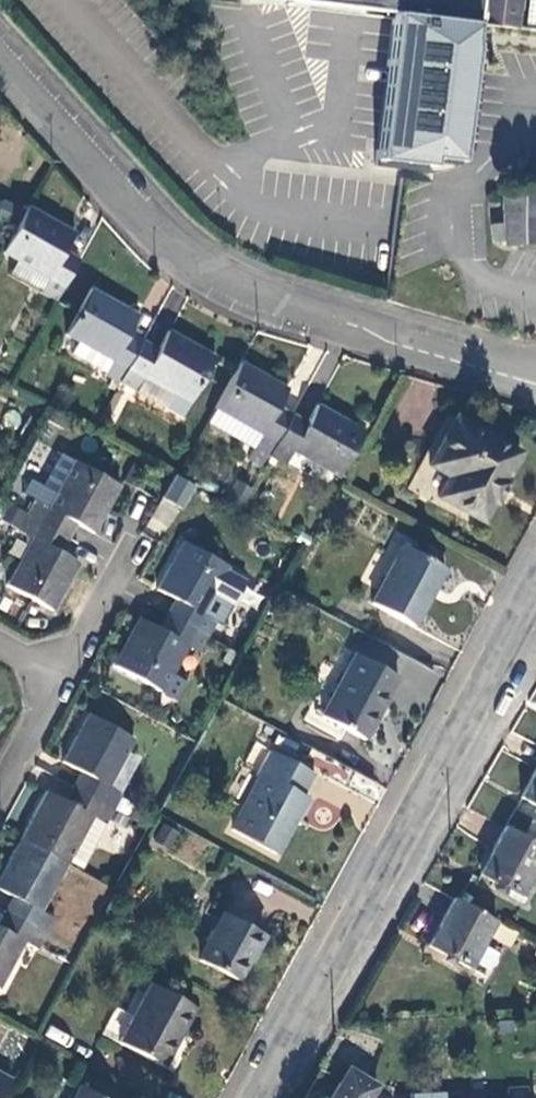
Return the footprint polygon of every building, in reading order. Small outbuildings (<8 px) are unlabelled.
[(515,30),(519,0),(262,0),(515,30)] [(535,24),(535,0),(528,0),(526,23),(535,24)] [(431,42),(420,130),(439,133),(439,125),(459,128),(470,47),(431,42)] [(503,197),(504,223),(505,241),(505,246),(535,245),(535,195),(503,197)] [(74,233),(26,207),(15,226),(1,252),(16,260),(49,278),(40,292),(57,302),(80,260),(64,251),(74,233)] [(505,241),(504,223),(491,223),(491,241),(505,241)] [(8,275),(40,292),(49,278),(16,260),(8,275)] [(120,383),(142,341),(128,333),(138,315),(90,290),(64,335),(78,342),(113,361),(106,373),(105,374),(120,383)] [(157,349),(142,341),(120,383),(135,390),(142,377),(172,393),(165,407),(182,416),(214,358),(167,332),(157,349)] [(72,354),(106,373),(113,361),(78,342),(72,354)] [(287,390),(239,363),(206,423),(253,449),(247,459),(263,468),(269,456),(292,415),(277,407),(287,390)] [(13,390),(10,399),(24,404),(27,396),(13,390)] [(307,423),(292,415),(269,456),(283,465),(291,451),(339,478),(364,433),(316,406),(307,423)] [(454,417),(428,466),(448,477),(436,497),(482,522),(492,503),(495,504),(506,484),(503,483),(519,453),(454,417)] [(48,509),(75,461),(60,453),(42,486),(30,479),(21,494),(34,500),(48,509)] [(26,516),(67,539),(75,523),(92,533),(98,523),(118,485),(75,461),(48,509),(34,500),(26,516)] [(194,486),(176,476),(174,475),(161,497),(181,509),(194,486)] [(239,510),(250,492),(235,483),(224,502),(239,510)] [(138,526),(144,515),(127,505),(120,516),(138,526)] [(60,552),(67,539),(26,516),(18,530),(32,539),(6,585),(25,595),(50,609),(75,562),(60,552)] [(328,536),(335,521),(327,516),(319,531),(328,536)] [(166,615),(208,637),(216,623),(202,615),(213,596),(228,604),(244,576),(183,543),(166,574),(157,590),(174,600),(166,615)] [(444,570),(403,547),(371,604),(412,627),(444,570)] [(199,653),(208,637),(166,615),(157,630),(140,621),(130,640),(115,667),(160,692),(170,674),(185,645),(199,653)] [(398,678),(354,654),(320,716),(364,741),(398,678)] [(170,674),(160,692),(177,701),(186,682),(170,674)] [(72,787),(114,810),(120,798),(122,795),(120,794),(107,787),(126,753),(134,740),(89,715),(77,738),(63,763),(80,772),(72,787)] [(315,776),(270,751),(257,774),(261,776),(231,830),(277,855),(308,801),(302,798),(315,776)] [(139,760),(126,753),(107,787),(120,794),(139,760)] [(520,796),(535,805),(535,767),(520,796)] [(105,825),(114,810),(72,787),(63,802),(46,792),(35,812),(21,839),(66,863),(67,861),(91,817),(104,824),(105,825)] [(114,810),(128,817),(134,806),(120,798),(114,810)] [(80,868),(104,824),(91,817),(67,861),(80,868)] [(155,841),(172,848),(178,831),(161,824),(155,841)] [(504,826),(478,874),(520,896),(535,867),(535,843),(504,826)] [(66,863),(21,839),(4,870),(0,877),(0,890),(12,897),(3,912),(45,935),(54,920),(39,912),(66,863)] [(469,968),(496,920),(454,898),(427,946),(469,968)] [(45,935),(3,912),(0,918),(0,983),(23,941),(37,949),(45,935)] [(264,936),(224,914),(197,961),(235,981),(251,951),(254,952),(264,936)] [(194,1009),(150,984),(117,1043),(162,1067),(194,1009)] [(348,1097),(369,1097),(376,1086),(348,1068),(334,1090),(348,1097)] [(10,1080),(0,1074),(0,1097),(10,1080)] [(79,1087),(73,1097),(99,1097),(79,1087)] [(334,1090),(329,1097),(348,1097),(334,1090)]
